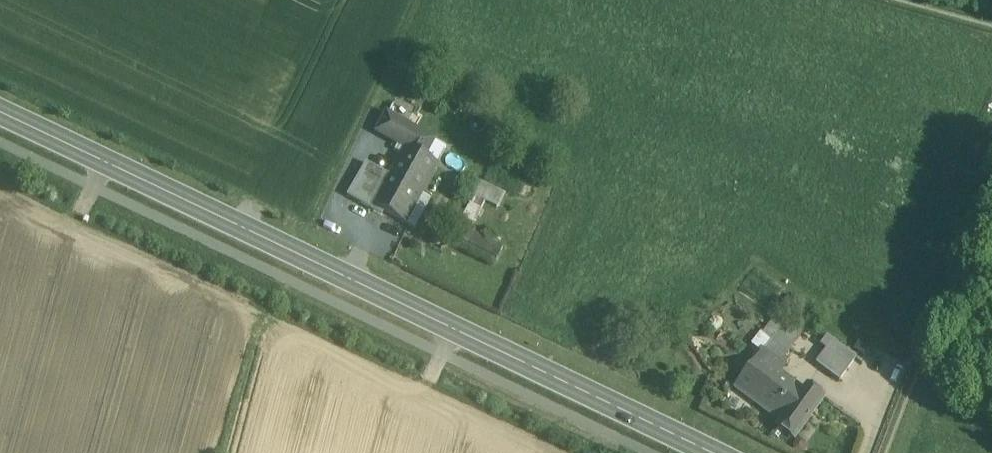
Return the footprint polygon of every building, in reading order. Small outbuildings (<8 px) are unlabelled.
[(389,175),(372,204),(374,205),(405,224),(415,230),(432,200),(421,194),(447,149),(389,115),(379,132),(405,147),(389,175)] [(366,162),(347,196),(371,210),(374,205),(372,204),(389,175),(366,162)] [(481,179),(473,194),(484,200),(496,206),(504,190),(481,179)] [(473,194),(462,219),(472,224),(484,200),(473,194)] [(503,246),(459,224),(453,236),(497,258),(503,246)] [(808,320),(792,309),(786,319),(801,330),(808,320)] [(775,312),(760,331),(769,337),(764,346),(782,358),(801,330),(786,319),(775,312)] [(855,355),(825,333),(819,341),(825,346),(815,360),(839,377),(855,355)] [(849,333),(842,343),(858,355),(865,345),(849,333)] [(763,345),(734,386),(778,417),(797,390),(776,375),(785,361),(782,358),(764,346),(763,345)] [(891,352),(880,349),(875,363),(885,366),(891,352)] [(778,417),(775,423),(794,436),(824,393),(805,380),(797,390),(778,417)]
